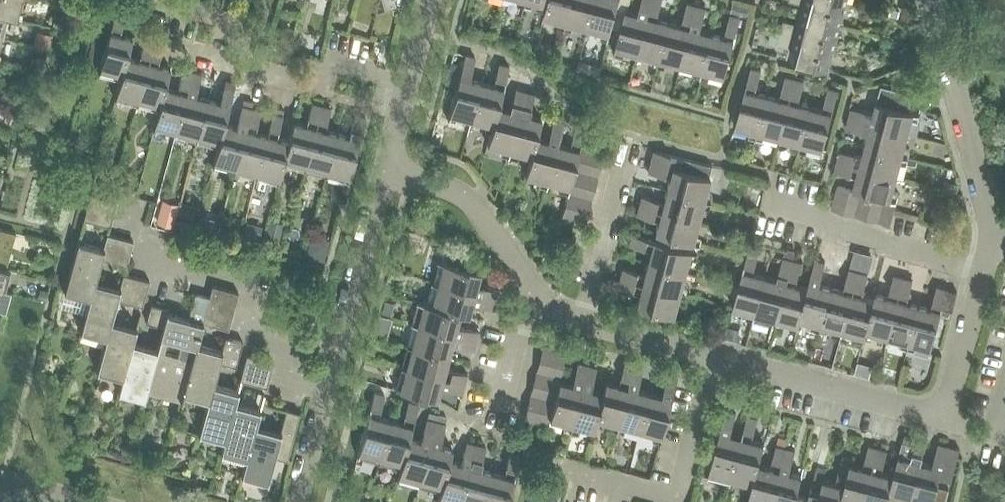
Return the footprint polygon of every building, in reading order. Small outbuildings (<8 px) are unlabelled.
[(8,17),(18,19),(18,17),(17,17),(21,0),(0,0),(0,14),(8,17)] [(233,0),(232,0),(223,0),(221,8),(230,10),(233,0)] [(544,16),(559,20),(566,22),(572,0),(549,0),(548,5),(547,5),(544,16)] [(566,22),(573,24),(588,28),(596,0),(572,0),(566,22)] [(588,28),(602,32),(610,34),(619,0),(596,0),(588,28)] [(615,48),(623,50),(637,54),(652,0),(642,0),(638,14),(625,11),(615,48)] [(637,54),(652,58),(659,59),(669,22),(650,17),(652,11),(659,13),(662,0),(652,0),(637,54)] [(835,0),(810,0),(806,15),(802,14),(802,15),(840,25),(846,3),(835,0)] [(733,1),(730,13),(746,17),(749,6),(733,1)] [(669,22),(659,59),(666,61),(680,65),(696,6),(687,4),(683,20),(690,21),(688,27),(669,22)] [(696,6),(680,65),(695,69),(702,71),(712,34),(700,31),(706,9),(696,6)] [(891,9),(889,15),(898,17),(899,11),(891,9)] [(115,10),(99,68),(113,72),(121,74),(126,57),(127,57),(132,37),(112,32),(114,27),(120,28),(125,12),(115,10)] [(712,34),(702,71),(709,73),(724,77),(740,18),(730,15),(726,31),(733,33),(731,39),(712,34)] [(840,25),(802,15),(805,16),(805,18),(795,23),(797,26),(796,30),(795,29),(789,22),(783,21),(780,33),(834,47),(840,25)] [(54,19),(52,27),(62,30),(64,22),(54,19)] [(559,20),(558,27),(565,28),(566,22),(559,20)] [(566,22),(565,28),(572,30),(573,24),(566,22)] [(771,30),(767,43),(777,46),(777,45),(780,33),(771,30)] [(602,32),(601,38),(608,40),(610,34),(602,32)] [(780,33),(777,45),(788,48),(791,46),(792,42),(798,43),(794,59),(790,58),(790,59),(790,60),(828,69),(834,47),(780,33)] [(47,50),(50,38),(36,34),(33,46),(47,50)] [(120,79),(116,93),(125,96),(138,99),(153,41),(144,38),(140,54),(146,56),(145,62),(127,57),(126,57),(121,74),(120,79)] [(153,41),(138,99),(151,102),(159,105),(164,88),(165,88),(170,68),(157,65),(150,63),(152,57),(159,59),(163,43),(153,41)] [(264,58),(268,44),(257,42),(256,41),(253,55),(264,58)] [(615,48),(614,54),(621,56),(623,50),(615,48)] [(465,55),(449,114),(457,116),(471,119),(481,82),(468,79),(470,71),(471,72),(475,57),(465,55)] [(652,58),(650,64),(657,66),(659,59),(652,58)] [(30,68),(41,71),(44,61),(37,59),(32,61),(30,68)] [(456,86),(462,64),(451,61),(445,83),(456,86)] [(481,82),(471,119),(486,123),(493,125),(497,107),(498,108),(509,66),(499,64),(495,78),(496,78),(494,86),(481,82)] [(751,67),(735,126),(751,130),(758,132),(767,95),(749,90),(750,84),(757,86),(761,70),(751,67)] [(158,109),(152,129),(153,130),(153,129),(162,131),(163,127),(176,130),(191,71),(182,69),(178,85),(184,87),(183,93),(165,88),(164,88),(159,105),(158,109)] [(695,69),(693,75),(700,77),(702,71),(695,69)] [(191,71),(176,130),(189,134),(198,136),(207,99),(195,96),(197,90),(201,74),(191,71)] [(702,71),(700,77),(707,79),(709,73),(702,71)] [(767,95),(758,132),(765,134),(779,138),(795,79),(785,76),(781,92),(788,94),(786,100),(767,95)] [(795,79),(779,138),(794,141),(801,143),(810,106),(792,101),(793,95),(800,97),(804,81),(795,79)] [(207,99),(198,136),(206,138),(219,141),(224,124),(232,95),(235,83),(225,80),(221,96),(220,102),(207,99)] [(852,109),(849,118),(908,134),(912,119),(914,112),(911,111),(911,93),(881,85),(877,102),(873,115),(852,109)] [(810,106),(801,143),(808,145),(823,149),(838,90),(828,88),(824,104),(831,106),(829,111),(810,106)] [(491,131),(487,144),(502,148),(509,150),(525,91),(515,89),(511,103),(513,103),(511,111),(498,108),(497,107),(493,125),(491,131)] [(525,91),(509,150),(516,152),(530,156),(531,156),(535,138),(536,138),(541,119),(527,115),(529,108),(530,108),(534,94),(525,91)] [(288,141),(284,159),(297,162),(305,164),(321,106),(311,103),(308,118),(309,118),(307,125),(293,122),(288,141)] [(219,141),(214,161),(236,166),(251,108),(242,105),(238,120),(239,120),(237,127),(224,124),(219,141)] [(321,106),(305,164),(313,166),(327,170),(337,133),(324,130),(325,122),(327,123),(330,108),(321,106)] [(236,166),(234,171),(256,177),(267,135),(266,135),(254,132),(256,125),(257,125),(261,110),(251,108),(236,166)] [(273,108),(272,114),(282,116),(284,111),(273,108)] [(914,112),(912,119),(918,121),(920,113),(914,112)] [(267,135),(256,177),(278,183),(284,159),(288,141),(275,138),(277,130),(278,131),(282,116),(272,114),(266,135),(267,135)] [(449,114),(448,120),(455,122),(457,116),(449,114)] [(337,133),(327,170),(341,174),(349,176),(365,117),(355,115),(351,129),(352,129),(350,137),(337,133)] [(849,118),(846,128),(868,133),(865,145),(902,155),(904,148),(908,134),(849,118)] [(530,156),(525,175),(540,179),(547,181),(557,144),(558,144),(563,122),(553,120),(549,134),(551,134),(549,142),(536,138),(535,138),(531,156),(530,156)] [(486,123),(484,129),(491,131),(493,125),(486,123)] [(557,144),(547,181),(548,181),(562,185),(569,187),(585,128),(575,125),(571,140),(572,140),(570,147),(558,144),(557,144)] [(751,130),(749,136),(756,138),(758,132),(751,130)] [(758,132),(756,138),(763,140),(765,134),(758,132)] [(794,141),(792,148),(799,150),(801,143),(794,141)] [(801,143),(799,150),(806,151),(808,145),(801,143)] [(840,152),(837,161),(896,177),(900,162),(902,155),(865,145),(862,157),(840,152)] [(580,147),(577,158),(601,165),(604,153),(580,147)] [(502,148),(501,154),(508,156),(509,150),(502,148)] [(904,148),(902,155),(908,157),(910,150),(904,148)] [(509,150),(508,156),(515,158),(516,152),(509,150)] [(650,163),(648,172),(664,176),(666,169),(672,171),(667,189),(704,199),(706,192),(710,177),(708,177),(711,165),(682,158),(654,151),(650,163)] [(902,155),(900,162),(906,164),(908,157),(902,155)] [(601,165),(577,158),(574,170),(598,177),(601,165)] [(837,161),(835,171),(851,175),(853,168),(858,170),(853,189),(890,199),(892,191),(896,177),(837,161)] [(598,177),(574,170),(571,182),(595,188),(598,177)] [(540,179),(538,185),(546,188),(548,181),(547,181),(540,179)] [(942,189),(957,193),(959,185),(944,181),(942,189)] [(595,188),(571,182),(568,193),(591,200),(595,188)] [(562,185),(560,191),(568,193),(569,187),(562,185)] [(838,185),(833,206),(832,209),(844,212),(850,189),(838,185)] [(642,196),(639,205),(698,221),(702,206),(704,199),(667,189),(661,209),(656,207),(657,200),(642,196)] [(850,189),(844,212),(855,215),(862,192),(850,189)] [(892,191),(890,199),(897,201),(899,193),(892,191)] [(706,192),(704,199),(710,201),(712,194),(706,192)] [(862,192),(855,215),(867,218),(873,195),(862,192)] [(591,200),(568,193),(565,205),(588,211),(591,200)] [(117,201),(91,194),(84,219),(110,226),(114,211),(113,211),(115,202),(116,202),(117,201)] [(873,195),(867,218),(878,221),(885,198),(873,195)] [(893,214),(893,213),(894,209),(897,201),(885,198),(878,221),(890,225),(893,214)] [(704,199),(702,206),(708,208),(710,201),(704,199)] [(194,209),(181,205),(178,216),(191,220),(194,209)] [(588,211),(565,205),(562,217),(585,223),(588,211)] [(639,205),(637,215),(652,219),(654,212),(660,214),(655,233),(692,243),(694,235),(698,221),(639,205)] [(161,213),(158,225),(172,229),(175,217),(161,213)] [(269,220),(264,243),(278,246),(283,223),(269,220)] [(262,230),(245,225),(242,239),(258,243),(262,230)] [(9,269),(3,267),(12,233),(15,233),(15,232),(0,228),(0,267),(9,269)] [(958,240),(961,231),(951,229),(949,238),(958,240)] [(103,249),(102,249),(100,259),(101,259),(126,266),(130,251),(129,251),(132,241),(133,242),(133,241),(107,234),(103,249)] [(631,234),(629,244),(643,248),(643,247),(651,249),(647,262),(684,272),(688,257),(690,250),(631,234)] [(694,235),(692,243),(698,245),(700,237),(694,235)] [(313,236),(308,257),(325,261),(330,241),(313,236)] [(67,289),(90,295),(94,282),(95,282),(101,259),(100,259),(102,249),(78,242),(65,292),(66,292),(67,289)] [(786,248),(783,258),(793,260),(795,251),(786,248)] [(747,255),(733,307),(748,311),(746,318),(753,319),(765,276),(746,271),(748,265),(755,267),(759,251),(749,249),(747,255)] [(690,250),(688,257),(695,259),(697,252),(690,250)] [(765,276),(753,319),(760,321),(767,323),(771,321),(771,318),(776,319),(793,260),(783,258),(777,280),(765,276)] [(793,260),(776,319),(791,323),(798,325),(800,319),(799,319),(808,288),(789,283),(791,277),(798,279),(802,263),(793,260)] [(808,288),(799,319),(800,319),(814,323),(812,329),(819,331),(821,325),(831,288),(819,284),(825,263),(815,260),(808,288)] [(441,271),(437,284),(496,300),(499,290),(477,284),(480,272),(443,262),(441,271)] [(622,269),(620,278),(679,294),(681,287),(684,272),(647,262),(644,276),(636,274),(637,272),(622,269)] [(0,267),(0,290),(3,291),(3,290),(0,289),(6,269),(9,270),(9,269),(0,267)] [(831,288),(821,325),(828,327),(842,330),(858,272),(849,269),(843,291),(831,288)] [(858,272),(842,330),(857,334),(864,336),(865,330),(874,299),(862,296),(868,274),(858,272)] [(149,281),(124,274),(123,274),(119,289),(117,299),(142,306),(145,296),(144,296),(148,281),(149,281)] [(874,299),(865,330),(872,332),(887,336),(903,278),(894,275),(888,297),(875,293),(874,299)] [(620,278),(617,288),(632,291),(632,290),(639,292),(636,306),(673,316),(677,301),(679,294),(620,278)] [(903,278),(887,336),(902,340),(909,342),(919,305),(907,302),(913,280),(903,278)] [(83,329),(107,335),(110,322),(111,322),(117,299),(119,289),(95,282),(94,282),(90,295),(91,296),(81,331),(82,332),(83,329)] [(437,284),(432,305),(460,313),(460,314),(469,316),(472,303),(494,309),(496,300),(437,284)] [(235,304),(238,292),(212,285),(209,297),(235,304)] [(681,287),(679,294),(685,295),(687,288),(681,287)] [(919,305),(909,342),(916,344),(931,348),(940,315),(950,317),(957,292),(937,287),(933,303),(939,304),(938,310),(919,305)] [(11,294),(0,291),(0,299),(9,301),(11,294)] [(46,303),(48,293),(41,291),(38,300),(46,303)] [(146,389),(147,389),(181,398),(180,402),(181,402),(184,392),(196,345),(202,322),(209,297),(208,297),(197,294),(195,293),(188,319),(167,314),(163,327),(162,327),(156,350),(157,350),(146,389)] [(679,294),(677,301),(683,302),(685,295),(679,294)] [(202,322),(228,329),(235,304),(209,297),(202,322)] [(384,301),(380,313),(390,316),(394,303),(384,301)] [(416,311),(413,323),(417,325),(476,340),(479,331),(478,331),(457,325),(460,314),(460,313),(432,305),(427,304),(418,301),(418,302),(419,302),(416,311)] [(146,323),(162,327),(163,327),(167,314),(168,309),(151,304),(146,323)] [(123,375),(132,343),(136,329),(111,322),(110,322),(107,335),(97,371),(98,371),(99,368),(123,375)] [(791,323),(789,329),(797,331),(798,325),(791,323)] [(417,325),(412,346),(449,356),(452,344),(473,350),(474,350),(476,340),(417,325)] [(821,325),(819,331),(826,333),(828,327),(821,325)] [(375,326),(372,335),(387,339),(389,330),(375,326)] [(857,334),(855,341),(863,343),(864,336),(857,334)] [(232,339),(226,337),(225,337),(221,352),(219,362),(236,367),(242,341),(241,342),(232,339)] [(902,340),(900,346),(907,348),(909,342),(902,340)] [(909,342),(907,348),(914,350),(916,344),(909,342)] [(146,389),(157,350),(156,350),(132,343),(123,375),(118,392),(119,392),(120,389),(144,396),(143,399),(144,399),(147,389),(146,389)] [(221,352),(196,345),(184,392),(208,398),(209,398),(212,385),(213,385),(219,362),(221,352)] [(409,355),(406,368),(465,384),(467,374),(445,368),(449,356),(412,346),(409,355)] [(566,355),(542,348),(542,349),(539,360),(563,367),(566,355)] [(267,383),(269,374),(270,374),(270,372),(272,363),(273,363),(273,362),(247,355),(240,380),(266,387),(267,383)] [(563,367),(539,360),(536,372),(560,378),(563,367)] [(559,381),(549,419),(565,423),(572,425),(587,366),(577,363),(574,377),(575,378),(573,385),(559,381)] [(603,393),(596,419),(597,419),(611,422),(618,424),(633,365),(624,363),(620,377),(621,378),(619,385),(605,381),(602,393),(603,393)] [(633,365),(618,424),(625,426),(639,430),(649,393),(636,389),(638,382),(639,382),(643,368),(633,365)] [(587,366),(572,425),(579,426),(594,430),(597,419),(596,419),(603,393),(602,393),(589,389),(591,382),(593,382),(596,368),(587,366)] [(406,368),(400,390),(437,400),(437,399),(440,387),(461,393),(462,393),(465,384),(406,368)] [(560,378),(536,372),(533,384),(556,390),(560,378)] [(649,393),(639,430),(654,434),(661,436),(677,377),(667,374),(663,389),(664,389),(662,396),(649,393)] [(556,390),(533,384),(530,395),(553,401),(556,390)] [(200,431),(224,438),(225,438),(234,403),(235,403),(238,392),(213,385),(212,385),(209,398),(208,398),(198,434),(200,434),(200,431)] [(374,392),(358,451),(367,453),(380,457),(390,420),(377,416),(379,409),(380,409),(384,395),(374,392)] [(553,401),(530,395),(527,407),(550,413),(553,401)] [(390,420),(380,457),(394,461),(402,463),(409,438),(418,404),(408,402),(404,416),(405,416),(403,424),(390,420)] [(225,438),(224,438),(220,452),(222,453),(222,450),(246,456),(247,456),(255,426),(256,426),(260,410),(235,403),(234,403),(225,438)] [(550,413),(527,407),(524,418),(524,419),(547,425),(550,413)] [(289,410),(286,409),(280,433),(256,426),(255,426),(247,456),(246,456),(241,475),(242,475),(243,472),(267,479),(266,482),(267,482),(274,457),(287,460),(300,413),(299,413),(289,411),(289,410)] [(726,410),(708,476),(726,481),(730,482),(731,477),(731,478),(742,437),(741,437),(729,434),(731,426),(732,427),(736,412),(726,410)] [(437,415),(436,421),(436,422),(445,424),(447,418),(437,415)] [(742,437),(731,478),(739,480),(753,483),(758,464),(764,443),(750,440),(752,432),(753,433),(757,418),(747,415),(741,437),(742,437)] [(400,467),(398,474),(420,480),(436,422),(436,421),(427,419),(423,433),(424,434),(422,441),(409,438),(402,463),(401,467),(400,467)] [(420,480),(419,485),(440,490),(441,486),(442,486),(449,461),(452,449),(438,445),(441,438),(442,438),(446,424),(445,424),(436,422),(420,480)] [(565,423),(563,429),(570,431),(572,425),(565,423)] [(618,424),(616,430),(623,432),(625,426),(618,424)] [(572,425),(570,431),(577,433),(579,426),(572,425)] [(654,434),(652,440),(658,442),(659,442),(661,436),(654,434)] [(778,438),(776,446),(785,448),(787,440),(778,438)] [(888,497),(889,497),(902,500),(908,501),(910,501),(920,462),(921,462),(927,441),(917,438),(913,452),(914,453),(912,460),(898,456),(893,476),(888,497)] [(438,498),(455,501),(461,501),(476,445),(467,442),(463,457),(464,457),(462,464),(449,461),(442,486),(441,486),(440,490),(438,498)] [(910,501),(945,501),(948,489),(938,486),(941,474),(952,477),(959,449),(947,446),(938,444),(934,458),(935,458),(934,466),(921,462),(920,462),(910,501)] [(461,501),(484,501),(492,472),(480,469),(485,447),(476,445),(461,501)] [(748,501),(771,501),(785,448),(776,446),(772,460),(773,460),(771,468),(758,464),(753,483),(748,501)] [(841,501),(864,501),(878,448),(868,446),(865,460),(866,460),(864,468),(851,464),(850,464),(841,501)] [(771,501),(794,501),(795,496),(796,496),(801,476),(788,472),(790,465),(791,465),(795,451),(785,448),(771,501)] [(864,501),(887,501),(889,497),(888,497),(893,476),(880,472),(882,465),(884,465),(887,451),(878,448),(864,501)] [(484,501),(508,501),(520,457),(510,454),(506,468),(507,469),(505,476),(492,472),(484,501)] [(850,464),(851,464),(852,458),(843,456),(842,462),(841,462),(837,476),(838,476),(836,484),(824,480),(823,480),(817,501),(841,501),(850,464)] [(823,480),(824,480),(826,470),(816,467),(813,477),(809,492),(811,492),(809,499),(796,496),(795,496),(794,501),(817,501),(823,480)] [(188,478),(186,485),(194,487),(196,480),(188,478)] [(542,501),(553,501),(556,488),(546,485),(542,501)]
